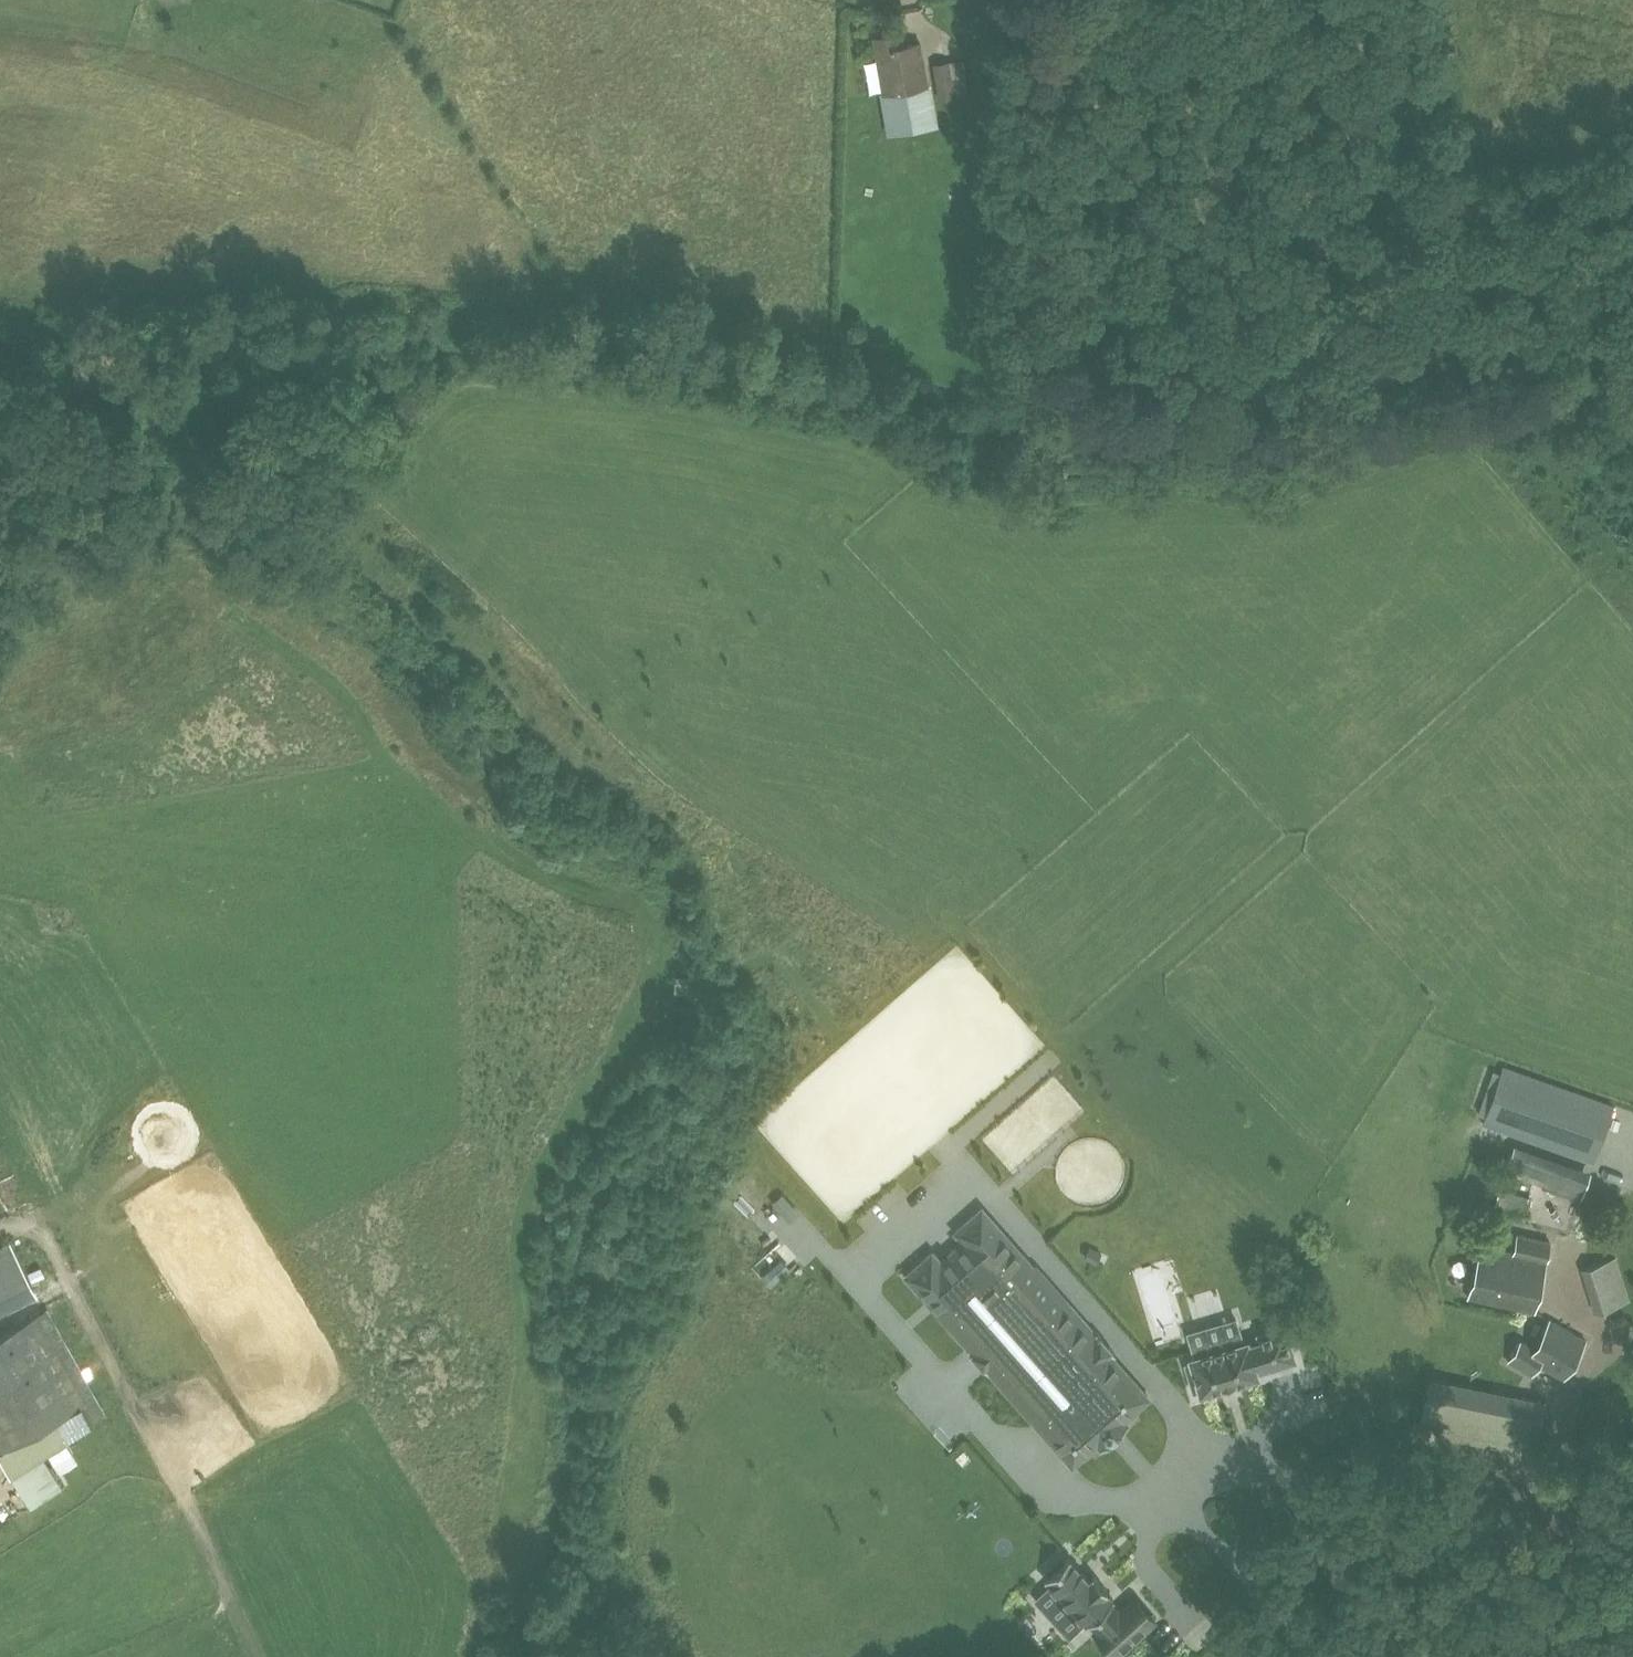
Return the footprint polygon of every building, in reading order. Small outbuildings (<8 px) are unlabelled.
[(893,47),(891,34),(873,37),(883,93),(930,85),(922,42),(893,47)] [(957,97),(957,94),(970,92),(963,58),(950,61),(932,64),(939,101),(957,97)] [(1479,1112),(1486,1116),(1484,1123),(1593,1162),(1613,1106),(1503,1068),(1502,1072),(1494,1070),(1479,1112)] [(1514,1150),(1506,1170),(1582,1197),(1589,1176),(1514,1150)] [(1494,1208),(1510,1211),(1524,1215),(1529,1196),(1500,1188),(1494,1208)] [(932,1252),(906,1275),(970,1348),(968,1349),(973,1354),(974,1353),(984,1364),(983,1366),(988,1371),(989,1370),(1072,1465),(1097,1443),(1102,1448),(1129,1425),(1124,1419),(1149,1397),(1112,1355),(1115,1352),(1097,1332),(1093,1336),(1033,1268),(1034,1267),(982,1208),(956,1232),(964,1241),(941,1261),(932,1252)] [(1551,1242),(1517,1234),(1513,1252),(1480,1244),(1468,1296),(1535,1312),(1551,1242)] [(1091,1245),(1086,1256),(1097,1261),(1102,1250),(1091,1245)] [(91,1421),(105,1413),(95,1396),(94,1396),(46,1309),(0,1335),(0,1452),(12,1474),(32,1504),(62,1484),(43,1453),(91,1421)] [(1539,1364),(1564,1378),(1586,1340),(1549,1318),(1533,1347),(1520,1339),(1508,1360),(1532,1374),(1539,1364)] [(1209,1344),(1211,1351),(1190,1358),(1191,1361),(1185,1363),(1193,1390),(1199,1389),(1200,1392),(1258,1375),(1257,1372),(1260,1371),(1259,1367),(1268,1364),(1269,1368),(1295,1360),(1285,1327),(1259,1334),(1261,1341),(1248,1344),(1247,1341),(1243,1342),(1241,1334),(1209,1344)] [(1556,1440),(1563,1406),(1544,1401),(1544,1400),(1428,1378),(1422,1416),(1482,1429),(1556,1440)] [(1327,1531),(1318,1540),(1327,1550),(1336,1542),(1327,1531)] [(1085,1621),(1085,1622),(1087,1624),(1090,1621),(1098,1630),(1095,1633),(1116,1655),(1155,1620),(1134,1597),(1119,1611),(1111,1602),(1114,1599),(1106,1591),(1108,1589),(1097,1577),(1092,1582),(1069,1557),(1065,1560),(1061,1555),(1045,1570),(1049,1575),(1045,1578),(1047,1581),(1060,1595),(1056,1598),(1081,1625),(1085,1621)]
